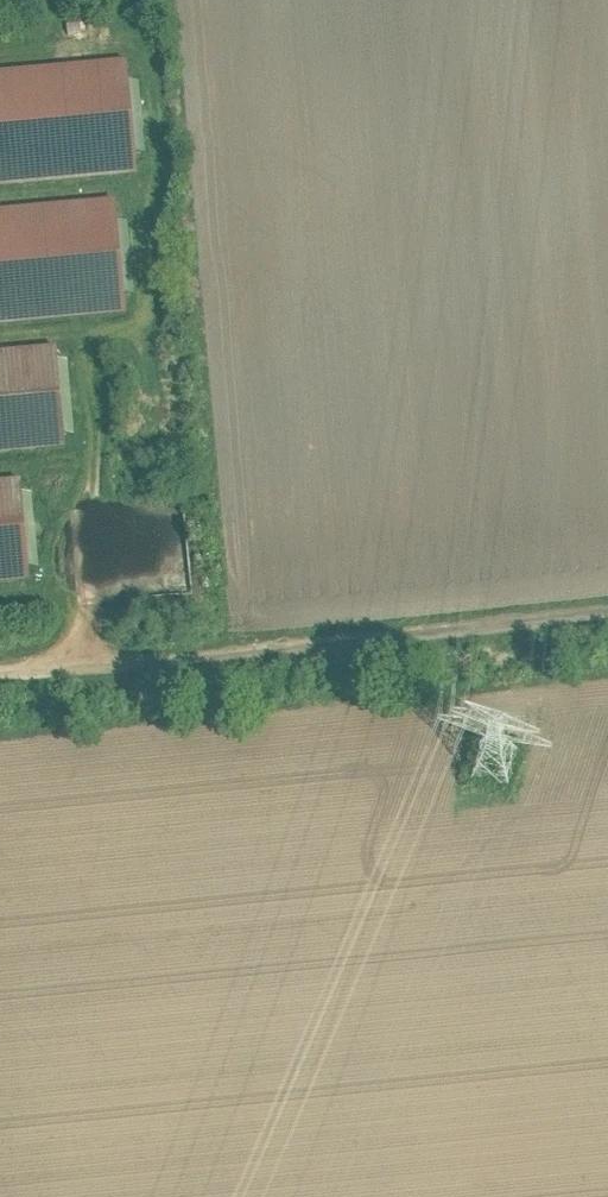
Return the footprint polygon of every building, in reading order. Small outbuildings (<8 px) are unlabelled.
[(142,167),(131,56),(0,69),(0,180),(142,167)] [(131,311),(122,197),(0,207),(0,322),(131,311)] [(72,443),(63,343),(0,348),(0,449),(72,443)] [(38,571),(28,470),(0,473),(0,575),(38,571)]
